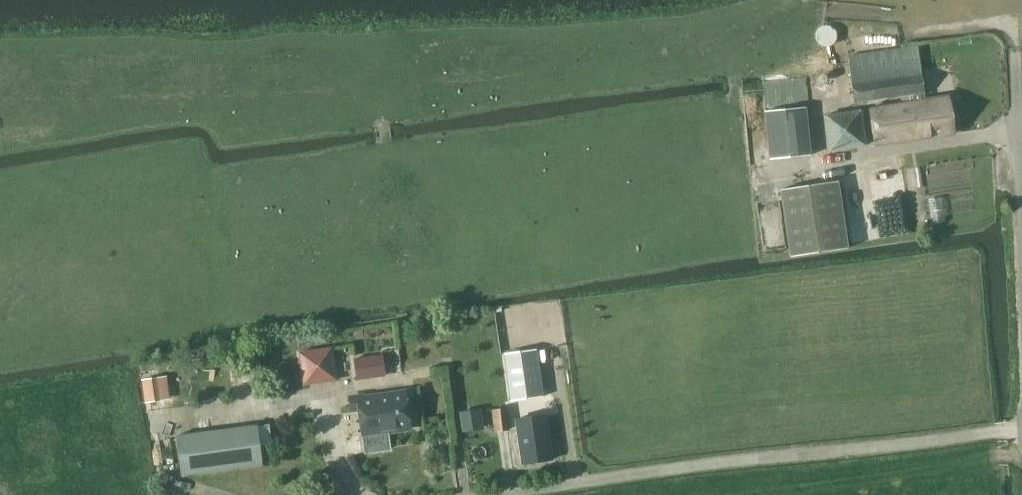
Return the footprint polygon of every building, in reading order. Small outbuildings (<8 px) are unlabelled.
[(836,42),(837,36),(836,30),(832,26),(826,25),(820,26),(816,30),(815,36),(816,42),(820,46),(826,47),(832,46),(836,42)] [(906,76),(902,49),(849,57),(856,103),(901,96),(902,104),(869,109),(875,147),(955,135),(949,96),(926,99),(922,74),(906,76)] [(807,77),(762,81),(765,108),(809,102),(807,77)] [(814,154),(810,118),(807,118),(805,107),(764,111),(770,160),(814,154)] [(866,146),(861,108),(823,113),(829,151),(866,146)] [(780,189),(790,255),(848,247),(839,180),(780,189)] [(336,379),(336,380),(339,379),(334,348),(331,349),(331,347),(302,352),(306,383),(336,379)] [(511,400),(543,396),(536,348),(504,352),(511,400)] [(384,355),(355,359),(357,379),(387,375),(384,355)] [(164,398),(161,376),(142,379),(145,401),(164,398)] [(365,397),(364,395),(349,397),(351,410),(352,410),(352,409),(359,408),(362,434),(369,433),(369,435),(371,438),(374,439),(381,438),(383,436),(384,433),(384,431),(410,427),(405,392),(365,397)] [(482,407),(460,411),(463,432),(485,428),(482,407)] [(496,430),(509,428),(506,407),(493,409),(496,430)] [(552,458),(545,413),(516,418),(523,463),(552,458)] [(262,463),(257,424),(176,435),(181,475),(262,463)] [(387,492),(394,482),(381,474),(375,484),(387,492)]
